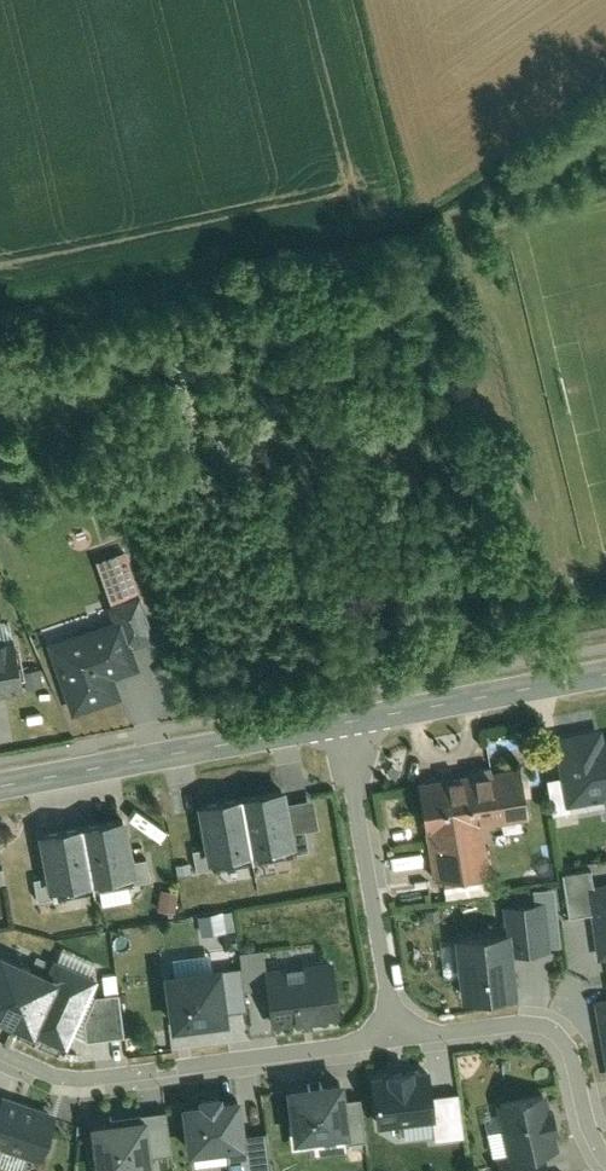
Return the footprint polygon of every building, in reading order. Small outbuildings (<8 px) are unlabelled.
[(97,545),(114,593),(140,584),(123,536),(97,545)] [(121,606),(133,642),(158,634),(140,584),(114,593),(108,596),(112,609),(121,606)] [(112,609),(45,633),(71,710),(123,692),(115,669),(140,660),(133,642),(121,606),(112,609)] [(24,683),(15,630),(0,633),(0,687),(24,683)] [(555,729),(562,772),(567,801),(572,801),(605,795),(605,731),(603,721),(555,729)] [(522,762),(422,774),(435,873),(492,866),(485,816),(528,811),(522,762)] [(567,801),(562,772),(548,774),(553,809),(573,806),(572,801),(567,801)] [(286,779),(200,794),(207,840),(211,860),(298,844),(294,826),(289,796),(286,779)] [(313,792),(289,796),(294,826),(306,824),(319,822),(313,792)] [(124,803),(38,818),(47,870),(49,884),(136,869),(133,855),(124,803)] [(294,826),(298,844),(309,842),(306,824),(294,826)] [(198,862),(211,860),(207,840),(194,843),(198,862)] [(146,852),(133,855),(136,869),(137,878),(151,875),(146,852)] [(571,910),(592,907),(588,880),(595,879),(593,863),(564,867),(571,910)] [(49,884),(47,870),(33,872),(36,894),(50,892),(49,884)] [(598,952),(605,951),(605,877),(595,879),(588,880),(592,907),(598,952)] [(505,900),(507,925),(513,924),(514,944),(547,941),(543,897),(505,900)] [(198,934),(230,927),(226,909),(194,915),(198,934)] [(507,925),(458,929),(463,993),(518,988),(514,944),(513,924),(507,925)] [(242,961),(245,985),(270,982),(267,961),(266,946),(241,948),(242,961)] [(0,961),(0,1011),(38,1028),(36,1031),(68,1046),(86,1008),(91,995),(99,977),(57,958),(53,969),(6,948),(0,961)] [(167,961),(174,1019),(230,1012),(229,1005),(224,964),(222,954),(167,961)] [(339,1012),(333,955),(267,961),(270,982),(273,1019),(339,1012)] [(242,961),(224,964),(229,1005),(248,1003),(245,985),(242,961)] [(605,1055),(605,991),(596,992),(605,1055)] [(119,992),(91,995),(86,1008),(88,1037),(123,1033),(119,992)] [(288,1076),(295,1131),(346,1125),(352,1124),(349,1095),(345,1068),(288,1076)] [(432,1069),(375,1076),(381,1124),(438,1117),(436,1095),(432,1069)] [(497,1095),(511,1151),(560,1139),(546,1083),(497,1095)] [(40,1154),(58,1106),(5,1086),(0,1099),(0,1139),(40,1154)] [(241,1087),(184,1095),(190,1144),(229,1139),(248,1137),(247,1128),(241,1087)] [(460,1092),(436,1095),(438,1117),(441,1137),(465,1134),(460,1092)] [(361,1094),(349,1095),(352,1124),(346,1125),(348,1136),(366,1134),(361,1094)] [(166,1103),(147,1106),(153,1149),(171,1147),(166,1103)] [(147,1106),(91,1113),(98,1168),(154,1161),(153,1149),(147,1106)] [(229,1139),(233,1170),(249,1170),(274,1167),(267,1125),(247,1128),(248,1137),(229,1139)] [(503,1160),(505,1170),(542,1170),(551,1169),(548,1151),(503,1160)]
